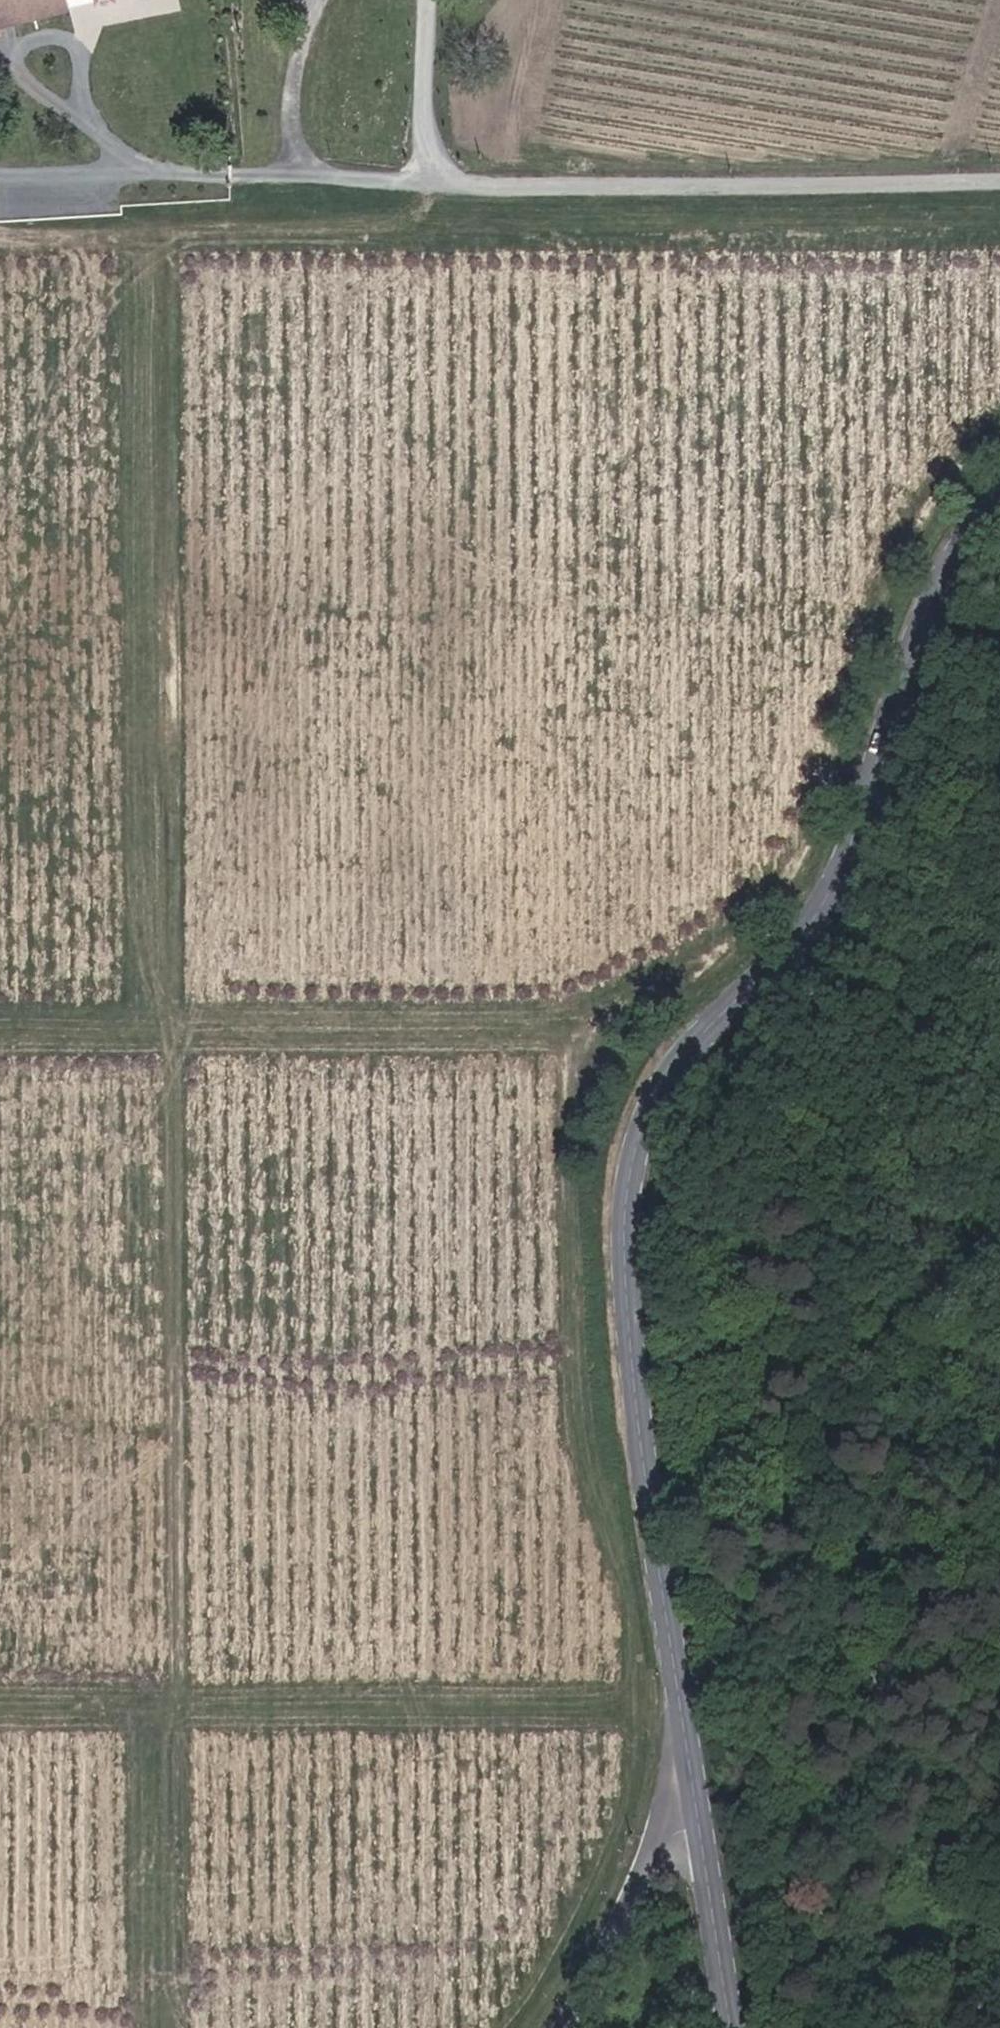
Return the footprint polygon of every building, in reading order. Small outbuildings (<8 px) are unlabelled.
[(71,10),(69,0),(0,0),(0,25),(71,10)] [(482,7),(493,10),(495,0),(484,0),(482,7)]
